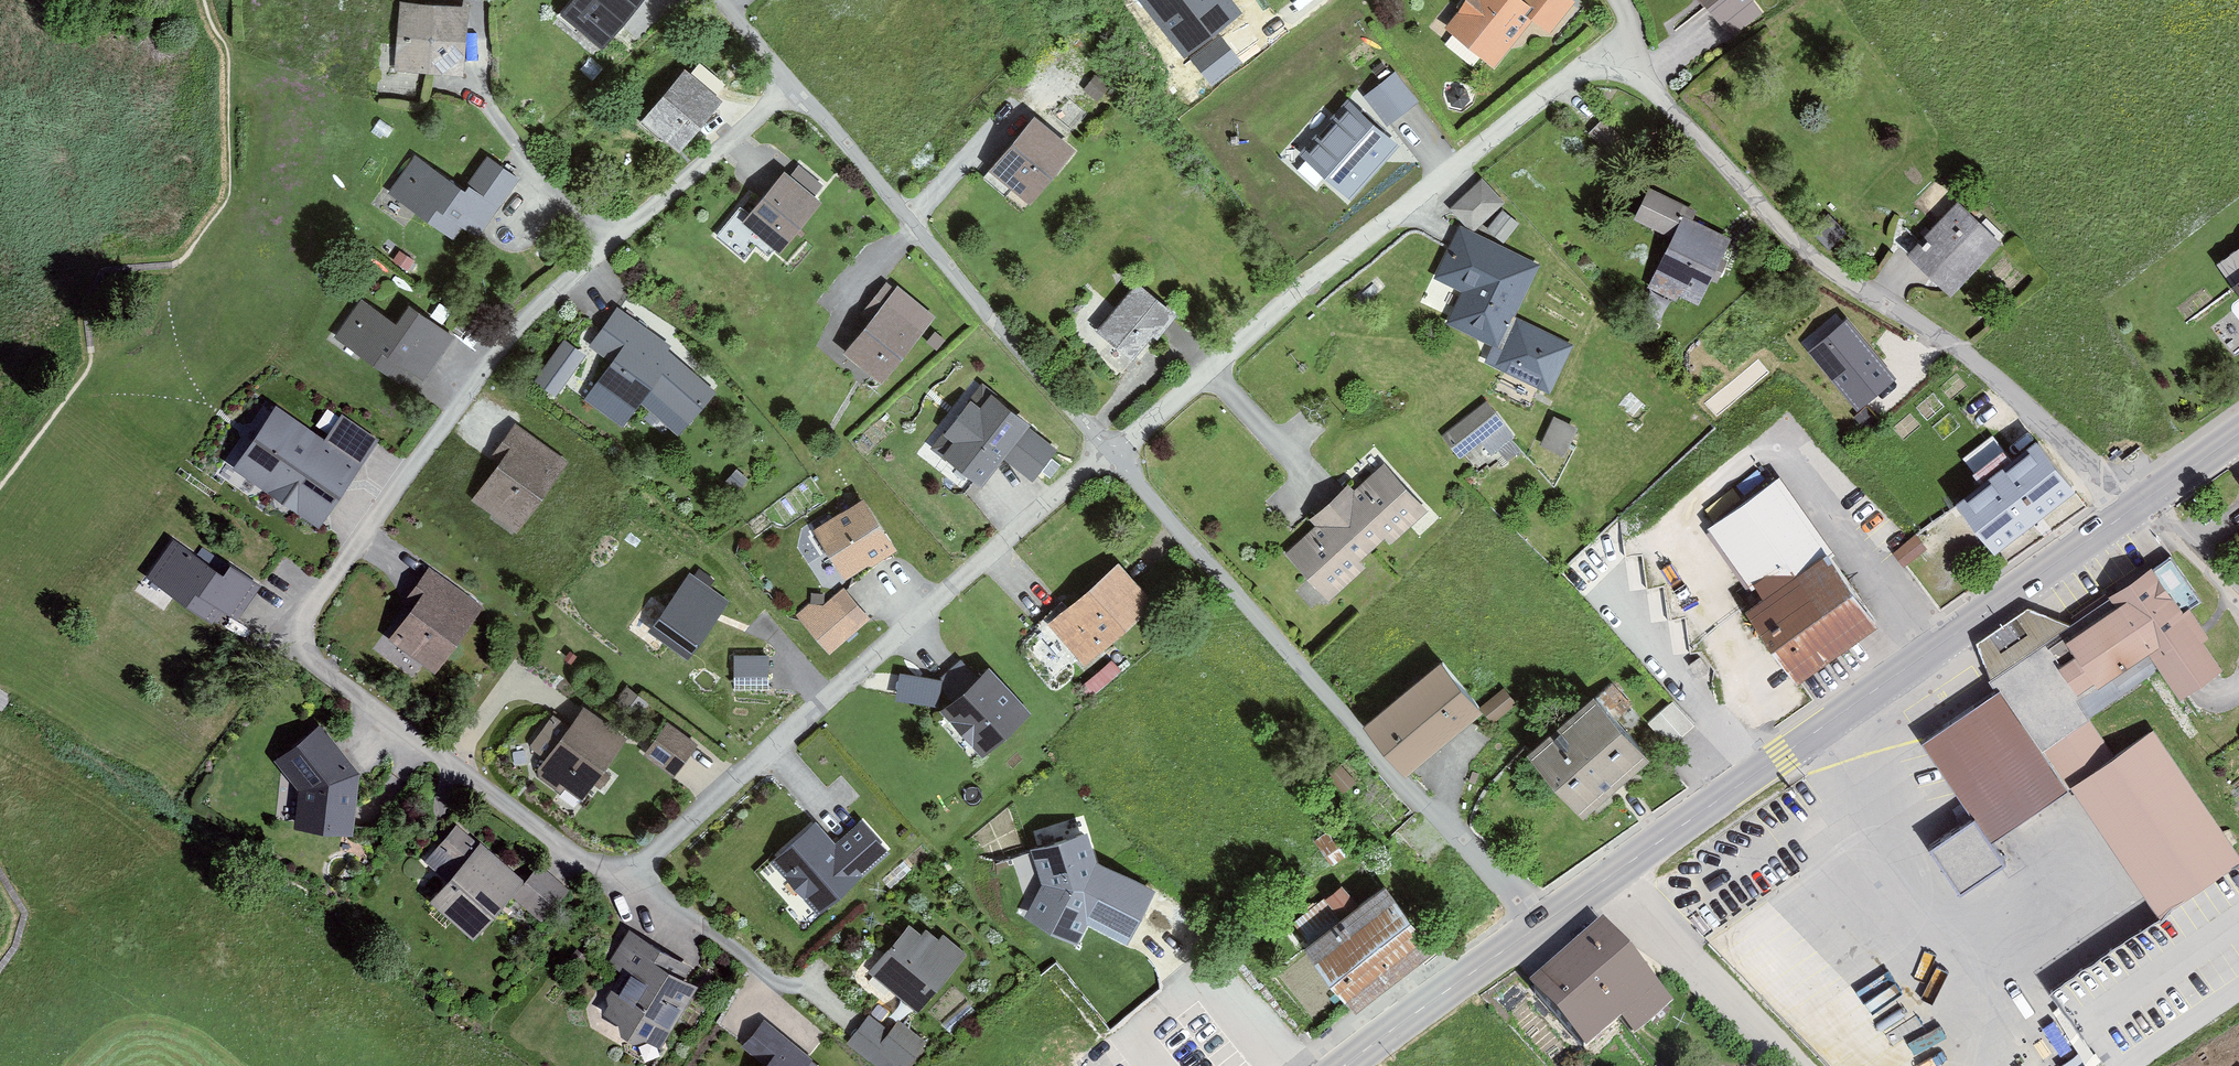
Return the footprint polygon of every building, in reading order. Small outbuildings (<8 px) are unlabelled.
[(602,56),(647,0),(580,0),(562,23),(602,56)] [(1574,6),(1567,0),(1469,0),(1444,29),(1493,69),(1532,22),(1549,37),(1574,6)] [(1729,42),(1761,17),(1750,3),(1754,0),(1697,0),(1729,42)] [(470,8),(397,6),(394,77),(468,79),(470,8)] [(726,102),(685,69),(640,123),(680,157),(726,102)] [(1395,72),(1364,95),(1387,127),(1419,104),(1395,72)] [(1349,98),(1299,153),(1350,199),(1400,144),(1349,98)] [(1030,202),(1077,149),(1038,115),(991,168),(1030,202)] [(413,159),(388,196),(452,239),(460,227),(477,239),(499,208),(470,188),(465,195),(413,159)] [(780,255),(823,200),(783,170),(741,225),(780,255)] [(1505,203),(1480,179),(1449,211),(1474,235),(1505,203)] [(1687,209),(1646,190),(1631,222),(1671,241),(1687,209)] [(1951,299),(2003,244),(1959,202),(1907,256),(1951,299)] [(1506,244),(1519,228),(1501,213),(1488,229),(1506,244)] [(1698,308),(1732,238),(1687,216),(1653,286),(1698,308)] [(1575,350),(1514,318),(1539,270),(1462,229),(1435,280),(1464,295),(1447,326),(1491,349),(1482,365),(1549,400),(1575,350)] [(2219,263),(2238,290),(2238,248),(2219,263)] [(880,383),(936,316),(890,279),(874,298),(882,305),(843,353),(880,383)] [(1135,364),(1177,315),(1138,282),(1096,331),(1135,364)] [(357,300),(331,339),(399,385),(409,371),(426,383),(456,339),(409,307),(396,326),(357,300)] [(676,423),(709,383),(617,307),(585,346),(608,365),(587,390),(626,422),(646,399),(676,423)] [(1860,403),(1900,372),(1851,310),(1811,342),(1860,403)] [(983,385),(933,447),(981,486),(1005,459),(1028,429),(1031,424),(983,385)] [(1491,459),(1511,442),(1480,405),(1440,439),(1459,462),(1479,445),(1491,459)] [(268,412),(240,452),(315,504),(327,487),(336,494),(366,452),(337,432),(324,451),(268,412)] [(1563,459),(1577,429),(1553,417),(1539,448),(1563,459)] [(1057,450),(1028,429),(1005,459),(1034,481),(1057,450)] [(470,500),(517,533),(563,467),(517,434),(470,500)] [(1998,553),(2081,490),(2042,439),(1959,502),(1998,553)] [(1346,490),(1329,504),(1372,553),(1386,542),(1391,548),(1429,515),(1386,465),(1351,495),(1346,490)] [(1802,681),(1884,624),(1782,479),(1711,528),(1763,603),(1752,610),(1802,681)] [(815,529),(847,582),(898,552),(866,499),(815,529)] [(1372,553),(1329,504),(1310,521),(1315,527),(1285,553),(1329,602),(1365,571),(1360,564),(1372,553)] [(206,622),(225,596),(238,606),(270,563),(246,545),(224,576),(172,539),(144,577),(206,622)] [(1086,666),(1154,602),(1117,563),(1049,627),(1086,666)] [(2182,702),(2222,675),(2154,570),(2064,627),(2034,609),(1977,646),(1994,690),(2001,687),(2047,752),(2090,722),(2080,706),(2151,657),(2182,702)] [(690,572),(648,631),(688,660),(731,601),(690,572)] [(385,636),(435,676),(479,621),(429,582),(385,636)] [(797,619),(828,657),(860,630),(830,593),(797,619)] [(734,656),(734,690),(769,691),(769,656),(734,656)] [(1410,774),(1486,711),(1443,660),(1367,724),(1410,774)] [(899,696),(944,699),(946,672),(901,669),(899,696)] [(941,713),(981,760),(1033,717),(993,669),(941,713)] [(1924,741),(1978,819),(1931,849),(1961,895),(2009,865),(1995,842),(2071,791),(2001,688),(1924,741)] [(1585,815),(1655,757),(1603,695),(1533,752),(1585,815)] [(536,776),(578,806),(623,745),(580,714),(569,730),(546,762),(536,776)] [(546,762),(569,730),(555,719),(531,751),(546,762)] [(644,757),(674,779),(702,743),(672,721),(644,757)] [(2091,724),(2066,741),(2088,774),(2114,757),(2091,724)] [(356,774),(317,727),(275,762),(299,789),(292,825),(345,834),(356,774)] [(2238,867),(2238,858),(2154,733),(2074,787),(2163,918),(2238,867)] [(860,882),(858,879),(889,849),(861,820),(833,847),(816,827),(772,862),(791,886),(789,888),(816,917),(860,882)] [(467,859),(442,836),(417,862),(442,885),(467,859)] [(1093,873),(1082,836),(1034,852),(1052,904),(1042,923),(1073,939),(1082,920),(1126,940),(1146,897),(1093,873)] [(428,905),(472,942),(525,881),(481,843),(428,905)] [(540,927),(568,895),(539,869),(510,901),(540,927)] [(1390,881),(1353,910),(1335,887),(1287,924),(1310,953),(1313,952),(1357,1009),(1440,945),(1390,881)] [(916,1014),(968,953),(922,914),(870,975),(916,1014)] [(1636,1047),(1679,1010),(1608,927),(1531,993),(1587,1058),(1621,1029),(1636,1047)] [(660,1050),(699,987),(655,960),(660,951),(629,932),(608,967),(622,976),(600,1012),(660,1050)] [(802,1062),(821,1039),(779,1004),(743,1048),(765,1065),(805,1065),(802,1062)] [(924,1045),(895,1026),(890,1033),(869,1016),(848,1044),(877,1065),(887,1065),(891,1061),(898,1065),(910,1065),(924,1045)]
